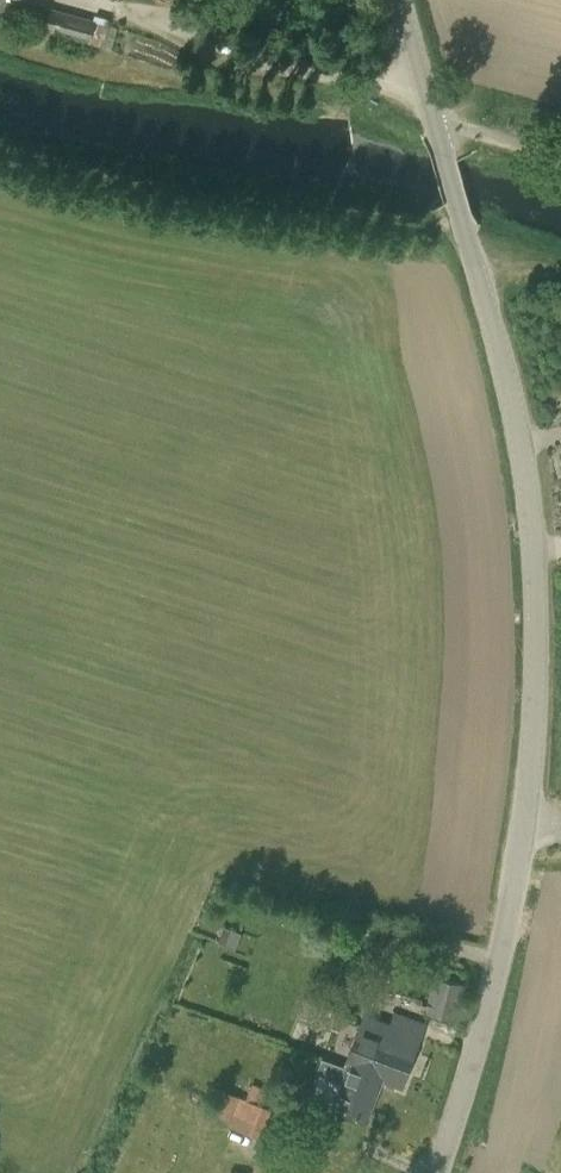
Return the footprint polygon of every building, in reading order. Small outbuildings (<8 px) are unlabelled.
[(3,17),(2,22),(15,26),(17,19),(41,26),(40,29),(111,49),(118,27),(107,24),(109,19),(94,15),(93,20),(69,13),(70,10),(59,7),(58,10),(22,0),(0,0),(0,16),(3,17)] [(237,946),(242,932),(224,926),(220,940),(237,946)] [(405,984),(418,987),(421,974),(407,971),(405,984)] [(425,1016),(454,1023),(464,985),(435,979),(425,1016)] [(363,1026),(347,1068),(346,1069),(367,1078),(365,1084),(379,1090),(382,1082),(400,1089),(420,1038),(425,1023),(394,1012),(390,1022),(367,1015),(363,1026)] [(346,1069),(347,1068),(322,1058),(316,1073),(341,1083),(331,1108),(367,1122),(379,1090),(365,1084),(367,1078),(346,1069)] [(263,1138),(272,1110),(261,1106),(267,1089),(251,1084),(246,1098),(225,1091),(217,1116),(229,1120),(227,1126),(263,1138)]
